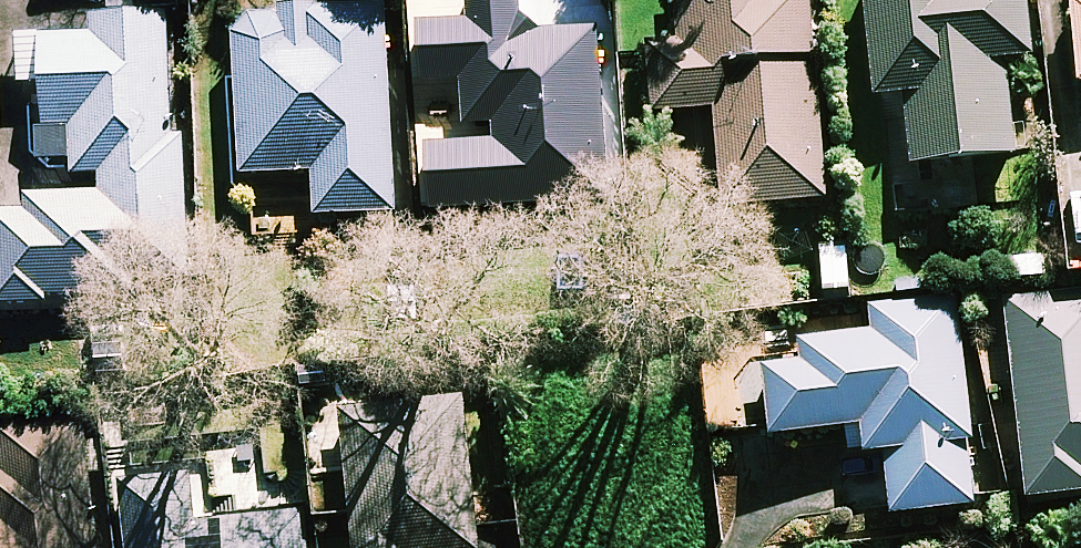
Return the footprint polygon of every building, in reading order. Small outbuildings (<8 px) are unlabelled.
[(441,119),(468,117),(468,128),(496,126),(501,205),(610,198),(599,31),(523,36),(521,0),(460,0),(462,37),(436,39),(441,119)] [(812,0),(678,0),(681,46),(651,47),(655,115),(718,111),(724,208),(825,202),(812,0)] [(881,99),(908,96),(917,169),(1018,157),(1007,61),(1034,58),(1028,0),(869,0),(881,99)] [(386,9),(252,16),(239,41),(241,79),(246,180),(315,176),(318,219),(397,215),(386,9)] [(99,38),(45,39),(33,39),(36,172),(74,171),(74,177),(104,176),(106,262),(187,261),(184,136),(171,137),(168,12),(99,14),(99,38)] [(1010,302),(1031,503),(1080,498),(1080,295),(1010,302)] [(960,302),(871,308),(873,328),(789,334),(796,433),(859,428),(860,454),(888,453),(892,516),(974,510),(960,302)] [(480,437),(357,440),(359,547),(482,547),(480,437)] [(305,519),(136,529),(137,547),(307,547),(305,519)]
